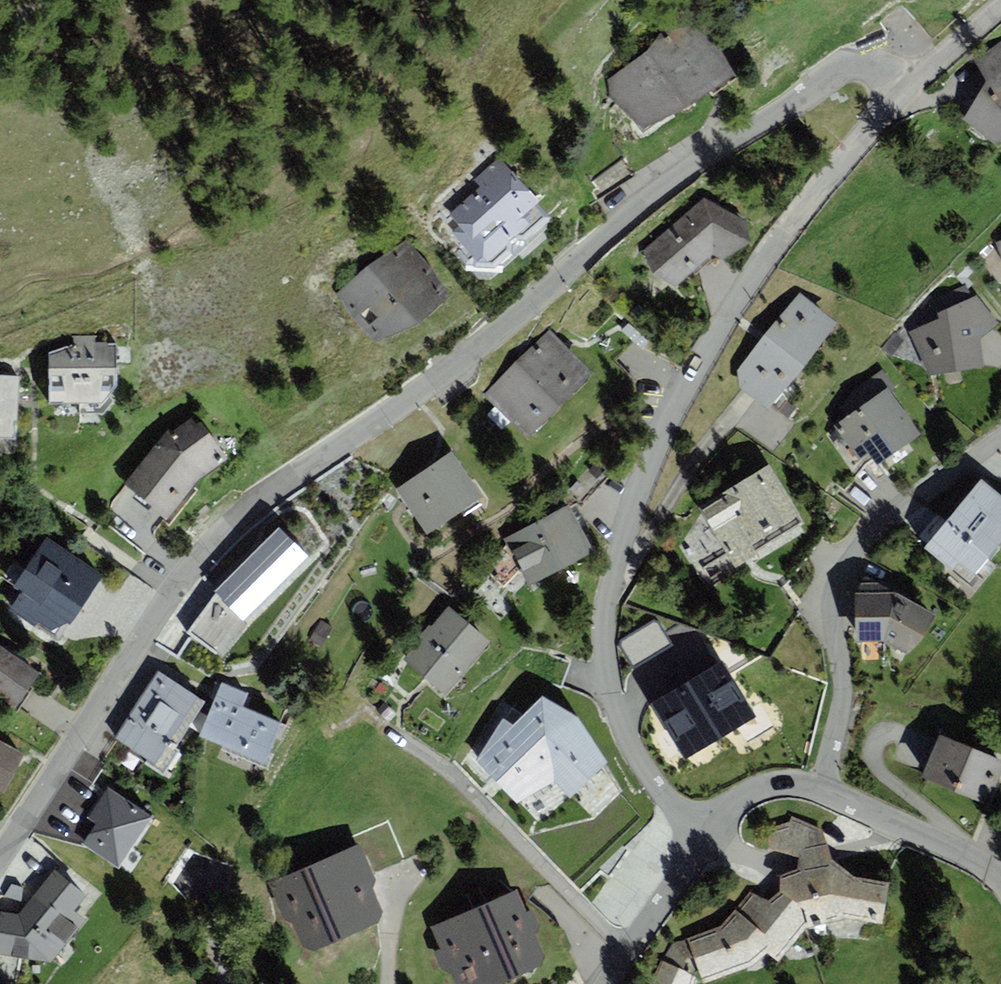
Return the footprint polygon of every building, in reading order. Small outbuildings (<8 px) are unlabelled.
[(610,97),(641,135),(734,76),(696,9),(666,26),(648,51),(606,81),(610,97)] [(996,145),(1000,141),(1000,41),(974,60),(987,81),(963,119),(996,145)] [(490,280),(555,221),(498,157),(473,179),(480,186),(449,214),(459,225),(450,233),(463,247),(456,253),(478,278),(490,280)] [(704,199),(641,253),(676,288),(713,255),(724,260),(751,243),(746,221),(704,199)] [(420,324),(449,295),(435,271),(407,240),(368,266),(336,294),(374,342),(420,324)] [(999,324),(976,296),(972,298),(966,285),(929,301),(933,321),(909,333),(928,375),(984,367),(980,339),(999,324)] [(837,324),(799,294),(737,371),(738,387),(767,411),(837,324)] [(549,330),(518,362),(560,403),(591,371),(549,330)] [(117,388),(116,344),(95,344),(95,336),(74,336),(73,345),(49,356),(49,405),(103,403),(117,388)] [(518,362),(486,394),(529,435),(560,403),(518,362)] [(896,389),(882,370),(854,390),(840,408),(846,417),(835,426),(859,460),(868,453),(877,465),(921,434),(891,393),(896,389)] [(12,437),(12,421),(19,421),(20,376),(0,376),(0,437),(12,437)] [(172,432),(169,429),(124,484),(168,518),(201,479),(228,459),(201,422),(196,425),(192,418),(172,432)] [(450,452),(396,490),(427,534),(481,496),(450,452)] [(804,528),(769,467),(669,526),(704,586),(804,528)] [(971,587),(980,577),(984,580),(996,566),(989,560),(1000,545),(1000,496),(981,480),(947,521),(938,513),(918,536),(927,544),(923,548),(971,587)] [(569,505),(504,539),(529,585),(594,551),(569,505)] [(216,593),(189,634),(223,659),(248,625),(246,622),(308,558),(278,527),(216,593)] [(60,638),(103,577),(47,538),(13,586),(22,592),(10,610),(34,627),(38,622),(60,638)] [(865,575),(855,593),(856,642),(882,641),(909,655),(935,616),(865,575)] [(403,658),(445,694),(490,642),(449,606),(403,658)] [(671,644),(656,619),(619,642),(635,667),(671,644)] [(0,647),(0,700),(15,710),(40,674),(0,647)] [(755,717),(722,661),(652,703),(686,759),(755,717)] [(144,764),(163,776),(179,751),(174,748),(204,701),(157,671),(114,738),(147,760),(144,764)] [(249,693),(223,683),(200,737),(265,765),(283,723),(243,707),(249,693)] [(578,717),(542,696),(512,725),(503,718),(476,761),(517,804),(554,782),(569,799),(607,763),(578,717)] [(939,735),(922,778),(989,806),(1000,777),(1000,760),(939,735)] [(25,754),(0,741),(0,794),(4,796),(25,754)] [(163,834),(114,801),(95,830),(111,841),(95,865),(127,887),(163,834)] [(780,876),(780,892),(808,928),(847,919),(882,925),(890,882),(855,877),(832,859),(822,829),(791,816),(789,822),(764,832),(768,849),(800,858),(796,869),(780,876)] [(283,919),(291,922),(302,945),(314,952),(379,923),(382,911),(372,889),(376,881),(359,844),(270,884),(283,919)] [(51,962),(86,920),(75,911),(86,896),(53,870),(18,914),(0,912),(0,914),(0,955),(51,962)] [(433,926),(442,948),(434,952),(440,968),(451,972),(456,983),(500,983),(542,966),(545,957),(536,935),(540,925),(533,909),(525,912),(516,891),(433,926)] [(780,892),(769,902),(749,891),(721,926),(674,942),(651,983),(694,983),(696,978),(683,970),(686,960),(697,967),(704,983),(751,967),(767,953),(779,963),(808,928),(780,892)]
